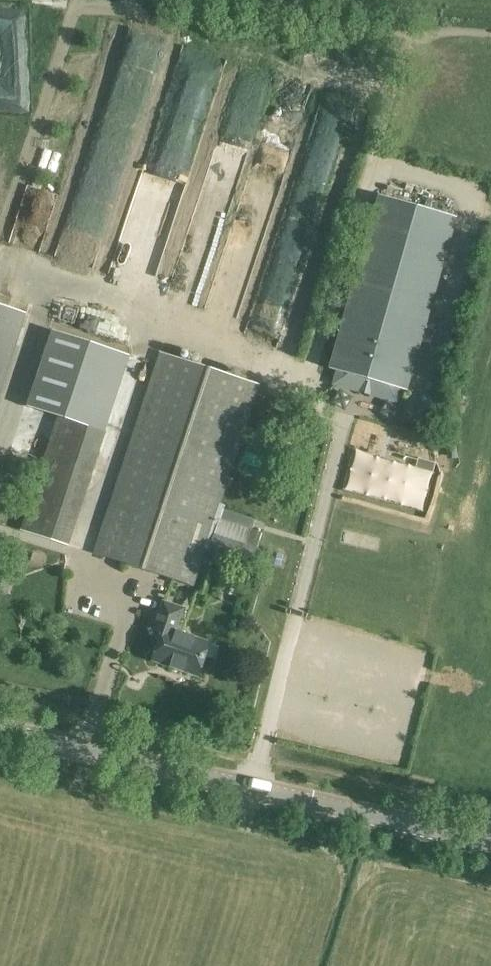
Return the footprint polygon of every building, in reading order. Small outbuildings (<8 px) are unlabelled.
[(366,317),(424,333),(457,218),(380,196),(352,295),(370,300),(366,317)] [(408,391),(424,333),(366,317),(370,300),(352,295),(330,369),(408,391)] [(24,313),(0,305),(0,386),(24,313)] [(70,545),(95,469),(107,433),(83,425),(103,364),(126,372),(131,356),(83,340),(46,452),(20,529),(70,545)] [(194,585),(206,549),(209,550),(208,554),(251,569),(262,533),(253,530),(257,520),(224,509),(225,505),(221,504),(261,384),(160,351),(93,552),(194,585)] [(425,488),(432,490),(437,470),(352,451),(343,491),(421,508),(425,488)] [(6,594),(12,574),(0,571),(0,593),(6,594)] [(154,629),(163,632),(153,659),(200,675),(211,643),(176,631),(184,608),(164,601),(154,629)]
